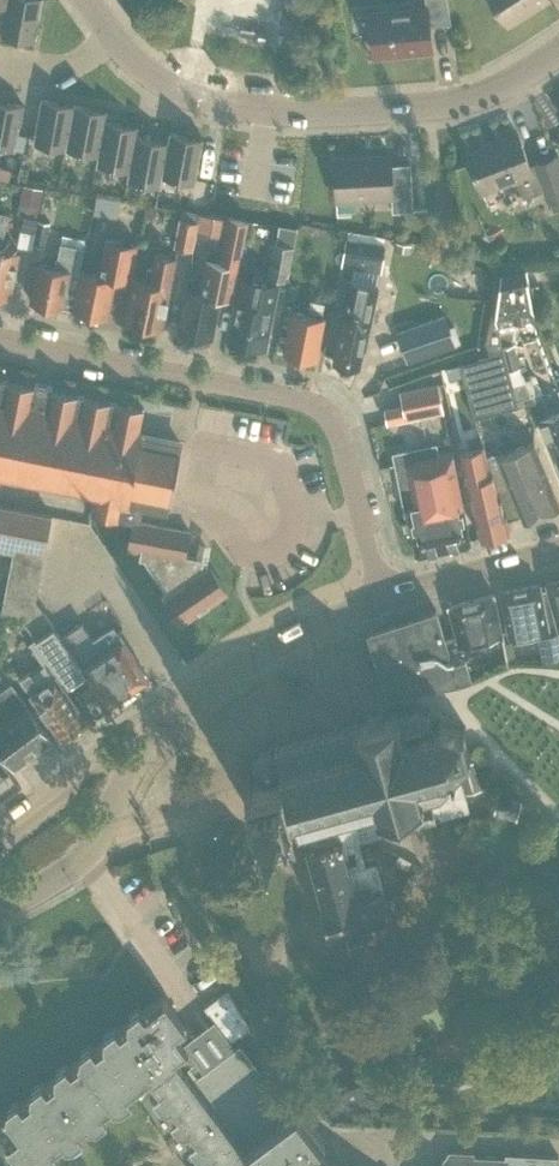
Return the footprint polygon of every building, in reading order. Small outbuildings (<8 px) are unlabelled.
[(6,6),(1,34),(34,40),(42,0),(8,0),(6,6)] [(283,7),(296,9),(297,0),(284,0),(283,7)] [(429,24),(451,22),(447,0),(425,0),(426,6),(370,12),(374,55),(432,49),(429,24)] [(508,23),(545,0),(494,0),(508,23)] [(281,7),(278,22),(293,24),(296,9),(283,7),(281,7)] [(41,97),(40,103),(33,141),(66,148),(74,104),(41,97)] [(15,148),(23,104),(0,99),(0,145),(15,148)] [(107,110),(74,104),(66,148),(98,154),(106,119),(107,110)] [(138,125),(106,119),(98,154),(96,163),(129,169),(136,135),(138,125)] [(169,131),(168,141),(163,175),(195,181),(203,137),(169,131)] [(558,197),(558,159),(557,154),(530,165),(517,132),(467,151),(482,190),(516,177),(523,196),(544,188),(549,201),(558,197)] [(168,141),(136,135),(129,169),(127,179),(161,185),(163,175),(168,141)] [(392,210),(413,209),(410,162),(391,164),(390,154),(334,157),(336,199),(391,196),(392,210)] [(20,181),(15,201),(36,206),(40,185),(20,181)] [(91,210),(114,213),(117,192),(93,190),(91,210)] [(0,210),(0,294),(10,296),(19,250),(1,246),(8,211),(0,210)] [(38,216),(23,214),(17,245),(33,247),(38,216)] [(212,337),(220,297),(232,299),(249,219),(228,215),(219,259),(205,256),(198,291),(186,288),(178,330),(212,337)] [(199,221),(179,217),(174,245),(193,249),(199,221)] [(297,228),(287,226),(284,243),(273,241),(267,276),(288,280),(297,228)] [(386,243),(345,236),(340,266),(381,272),(386,243)] [(31,300),(61,306),(68,270),(78,272),(83,246),(61,241),(56,265),(39,261),(31,300)] [(102,269),(81,265),(73,305),(108,312),(116,272),(131,275),(136,250),(107,244),(102,269)] [(145,277),(133,275),(124,319),(162,327),(177,255),(155,251),(152,264),(148,263),(145,277)] [(537,315),(526,263),(501,269),(495,312),(496,323),(537,315)] [(278,281),(241,273),(228,340),(264,347),(278,281)] [(338,342),(334,361),(359,367),(363,347),(365,348),(370,326),(368,326),(374,298),(377,283),(350,277),(341,320),(336,342),(338,342)] [(293,308),(284,351),(316,358),(325,315),(322,314),(325,301),(310,298),(308,311),(293,308)] [(396,337),(406,366),(451,350),(441,320),(396,337)] [(464,362),(470,387),(511,377),(508,368),(501,338),(487,342),(491,356),(464,362)] [(490,471),(477,414),(470,387),(464,362),(440,368),(480,536),(510,529),(506,511),(505,512),(501,496),(499,496),(493,471),(490,471)] [(520,365),(508,368),(511,377),(517,405),(526,402),(524,398),(533,394),(532,392),(530,392),(520,365)] [(470,387),(477,414),(517,405),(511,377),(470,387)] [(143,407),(52,388),(52,385),(36,382),(35,385),(0,378),(0,474),(0,472),(95,491),(91,511),(132,519),(132,517),(139,518),(142,506),(167,511),(169,500),(171,501),(180,452),(179,452),(180,442),(138,433),(143,407)] [(437,381),(413,386),(419,415),(442,410),(437,381)] [(387,421),(419,415),(413,386),(400,389),(403,402),(385,406),(387,421)] [(524,398),(526,402),(534,421),(539,419),(546,438),(557,433),(558,438),(558,410),(546,416),(537,393),(533,394),(524,398)] [(558,504),(558,500),(534,440),(497,455),(524,519),(558,504)] [(425,445),(446,548),(471,543),(451,449),(438,452),(436,442),(425,445)] [(416,554),(446,548),(425,445),(392,451),(404,506),(406,506),(416,554)] [(123,638),(117,629),(96,643),(82,621),(60,636),(36,599),(49,513),(0,504),(0,611),(1,612),(1,613),(23,617),(35,635),(64,675),(69,681),(85,671),(106,704),(148,676),(123,638)] [(163,598),(179,622),(227,590),(211,566),(209,567),(207,563),(209,551),(198,549),(196,556),(185,554),(190,530),(133,519),(128,547),(141,550),(139,557),(144,558),(166,590),(161,593),(164,598),(163,598)] [(549,579),(558,616),(558,576),(549,579)] [(526,631),(548,626),(540,583),(501,591),(509,629),(525,625),(526,631)] [(484,637),(485,645),(504,643),(502,633),(503,633),(494,592),(448,604),(459,645),(484,637)] [(449,648),(436,607),(368,629),(389,693),(457,681),(472,676),(507,660),(504,643),(485,645),(485,649),(465,654),(463,648),(449,653),(448,648),(449,648)] [(547,631),(551,654),(558,653),(558,628),(547,631)] [(59,679),(64,675),(35,635),(29,640),(42,659),(19,676),(62,736),(87,718),(59,679)] [(14,765),(53,737),(13,682),(0,691),(0,723),(0,724),(0,745),(14,765)] [(358,840),(407,826),(469,809),(457,764),(470,750),(463,726),(441,721),(432,723),(426,709),(417,706),(416,702),(413,703),(414,707),(398,711),(397,706),(384,710),(383,709),(367,714),(368,718),(358,722),(357,718),(354,719),(354,720),(274,742),(275,746),(274,746),(269,746),(259,748),(257,750),(252,759),(252,761),(255,771),(256,772),(246,775),(247,780),(243,781),(244,785),(248,784),(256,813),(252,814),(253,818),(258,817),(259,821),(294,811),(300,833),(304,832),(352,818),(358,840)] [(9,769),(0,757),(0,776),(9,769)] [(328,929),(329,932),(392,915),(378,862),(365,866),(358,840),(352,818),(304,832),(308,847),(307,847),(324,906),(322,907),(323,911),(320,914),(324,928),(328,929)] [(231,1041),(251,1025),(225,991),(205,1006),(231,1041)] [(185,1024),(163,995),(142,1011),(140,1007),(129,1015),(129,1021),(118,1029),(116,1026),(105,1033),(104,1039),(94,1047),(92,1044),(81,1052),(80,1058),(69,1066),(67,1063),(56,1071),(55,1077),(45,1084),(42,1081),(32,1089),(31,1095),(21,1103),(18,1099),(8,1107),(7,1113),(6,1114),(19,1132),(7,1141),(25,1165),(35,1165),(42,1161),(48,1162),(59,1154),(56,1150),(66,1143),(72,1143),(83,1136),(80,1132),(91,1124),(97,1125),(107,1117),(104,1114),(116,1105),(121,1107),(132,1098),(130,1095),(149,1080),(158,1091),(154,1093),(162,1104),(168,1105),(176,1115),(172,1118),(180,1128),(186,1129),(194,1139),(191,1142),(198,1152),(204,1153),(212,1163),(209,1165),(337,1165),(312,1148),(326,1139),(301,1107),(294,1112),(241,1042),(204,1070),(175,1031),(185,1024)] [(131,1108),(164,1163),(181,1153),(148,1097),(131,1108)] [(558,1155),(505,1152),(505,1156),(495,1156),(495,1152),(484,1151),(484,1155),(474,1155),(474,1151),(449,1149),(437,1165),(558,1165),(558,1155)]
